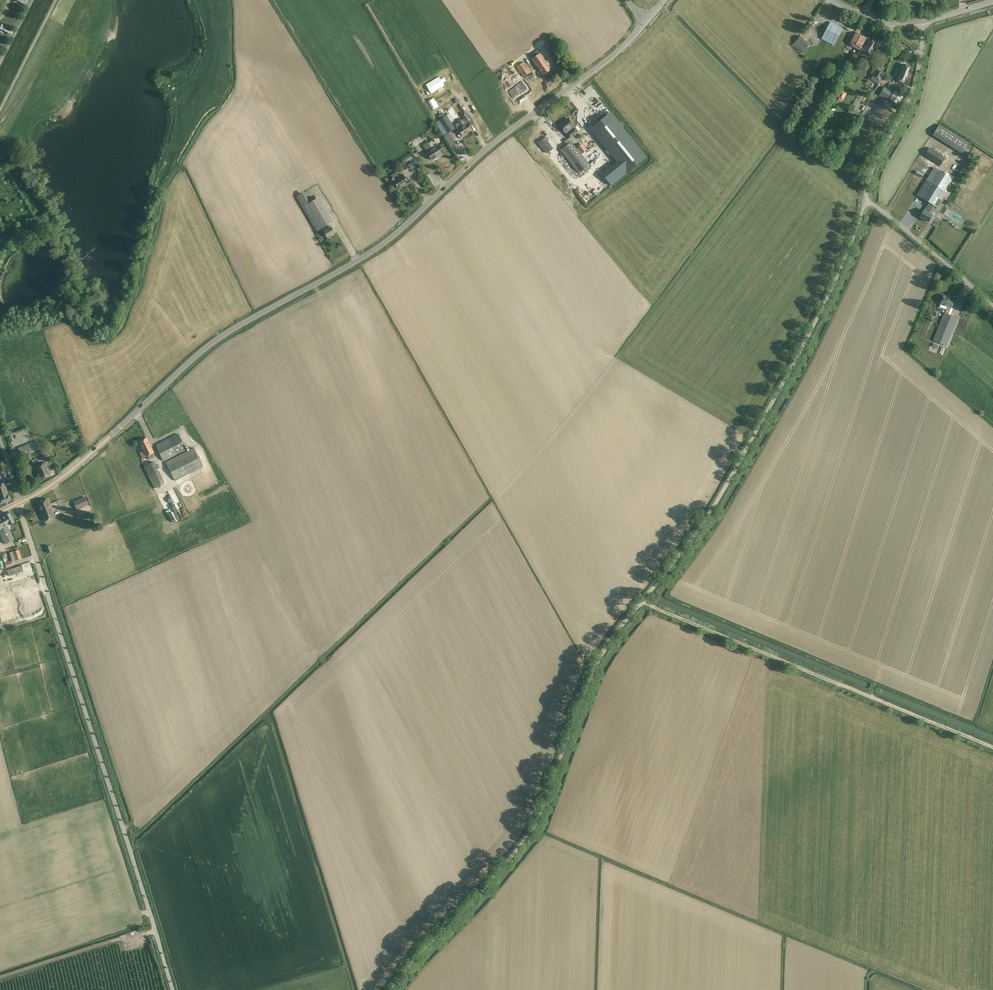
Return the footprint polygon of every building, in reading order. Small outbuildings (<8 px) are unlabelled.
[(842,28),(830,22),(821,40),(833,46),(842,28)] [(0,27),(0,29),(12,36),(14,31),(1,24),(0,27)] [(866,38),(855,32),(849,44),(860,50),(866,38)] [(810,44),(800,36),(793,45),(803,53),(810,44)] [(880,43),(873,38),(871,41),(869,39),(865,45),(862,51),(872,57),(876,49),(880,43)] [(552,45),(550,41),(544,45),(546,49),(552,45)] [(548,66),(538,50),(529,56),(543,75),(551,70),(548,66)] [(882,52),(879,58),(884,61),(887,55),(882,52)] [(531,72),(524,62),(517,67),(524,77),(531,72)] [(896,78),(895,80),(907,85),(913,68),(902,64),(900,68),(901,68),(897,79),(896,78)] [(874,74),(872,77),(880,81),(882,78),(885,73),(880,70),(880,72),(876,70),(874,74)] [(516,86),(509,91),(514,99),(521,94),(528,89),(522,81),(516,86)] [(892,92),(885,88),(880,96),(887,100),(892,92)] [(840,90),(835,98),(841,102),(842,100),(843,100),(847,93),(840,90)] [(446,117),(443,112),(438,116),(441,120),(440,121),(448,134),(455,129),(447,116),(446,117)] [(459,130),(460,132),(463,136),(472,130),(468,124),(466,121),(469,119),(466,113),(462,116),(464,119),(462,120),(461,120),(460,120),(459,120),(459,121),(458,122),(459,122),(459,123),(455,125),(459,130)] [(612,115),(592,130),(627,173),(646,158),(612,115)] [(579,131),(568,118),(565,121),(565,122),(560,126),(570,139),(579,131)] [(969,143),(939,124),(932,135),(962,154),(969,143)] [(596,145),(597,144),(585,129),(581,132),(584,136),(580,140),(588,150),(587,151),(595,162),(605,154),(602,149),(601,151),(596,145)] [(553,148),(547,142),(549,140),(546,137),(538,143),(547,153),(553,148)] [(567,145),(560,151),(579,174),(590,165),(589,164),(582,155),(579,152),(577,149),(571,142),(568,139),(565,141),(567,145)] [(430,143),(429,142),(423,145),(425,150),(427,149),(429,152),(428,153),(432,160),(440,155),(441,156),(445,153),(440,145),(433,149),(430,143)] [(583,144),(577,148),(578,149),(577,149),(579,152),(580,151),(582,154),(587,150),(583,144)] [(945,157),(929,148),(924,156),(940,166),(945,157)] [(934,168),(926,180),(930,182),(921,198),(929,203),(924,210),(920,217),(928,222),(932,215),(929,213),(934,206),(937,207),(953,180),(934,168)] [(400,177),(397,172),(391,175),(395,181),(394,181),(399,189),(404,185),(405,186),(409,184),(403,175),(400,177)] [(917,195),(921,198),(930,182),(926,180),(917,195)] [(317,232),(326,226),(330,224),(331,223),(317,199),(309,204),(302,193),(296,197),(317,232)] [(332,227),(330,224),(326,226),(328,229),(324,232),(328,237),(335,233),(332,227)] [(954,300),(943,296),(940,304),(941,304),(939,307),(946,310),(945,313),(933,341),(946,346),(957,318),(948,314),(951,308),(954,300)] [(186,450),(178,433),(156,445),(163,461),(186,450)] [(154,453),(146,438),(138,442),(141,447),(137,449),(139,453),(142,459),(147,456),(148,459),(154,457),(152,454),(154,453)] [(39,449),(36,441),(18,448),(21,455),(29,452),(29,453),(39,449)] [(202,467),(193,448),(165,462),(175,481),(202,467)] [(165,482),(155,461),(144,466),(154,488),(165,482)] [(51,475),(45,462),(34,467),(38,474),(37,474),(40,480),(51,475)] [(0,484),(0,503),(11,500),(9,495),(8,495),(8,493),(4,482),(0,484)] [(88,505),(85,497),(73,502),(77,510),(88,505)] [(55,517),(48,499),(37,503),(44,521),(55,517)] [(10,513),(0,518),(0,534),(5,544),(14,539),(7,526),(14,522),(10,513)] [(19,550),(9,552),(12,562),(22,559),(19,550)] [(22,564),(7,569),(9,575),(23,570),(22,564)] [(38,589),(33,572),(28,574),(30,579),(29,579),(27,580),(27,579),(26,579),(21,579),(21,578),(20,591),(26,591),(26,587),(31,585),(32,590),(33,590),(38,588),(38,589)] [(1,600),(8,597),(3,586),(0,588),(0,599),(1,600)] [(34,594),(16,599),(20,613),(38,608),(34,594)]
